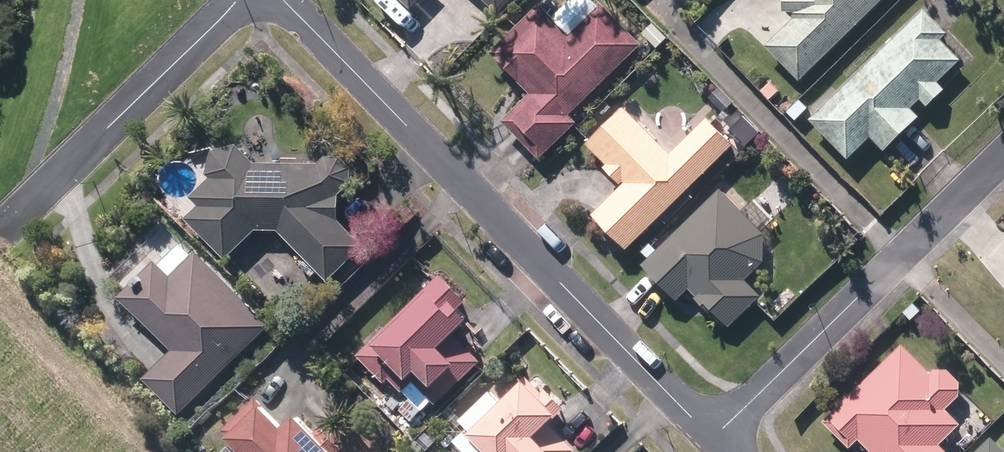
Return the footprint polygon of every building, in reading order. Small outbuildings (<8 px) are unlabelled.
[(410,12),(421,0),(398,0),(410,12)] [(495,15),(509,0),(480,0),(495,15)] [(539,161),(576,126),(568,117),(640,47),(598,5),(595,8),(587,0),(580,0),(564,14),(577,26),(566,37),(538,7),(488,55),(529,97),(501,124),(539,161)] [(796,82),(879,0),(782,0),(782,14),(787,14),(793,20),(764,50),(796,82)] [(809,121),(847,160),(870,139),(882,151),(916,118),(910,110),(919,102),(926,109),(943,92),(936,84),(959,62),(939,42),(946,36),(923,12),(809,121)] [(707,99),(723,115),(733,105),(718,89),(707,99)] [(590,218),(623,251),(731,146),(706,120),(668,157),(622,109),(585,146),(606,167),(603,170),(620,188),(590,218)] [(730,135),(745,148),(760,132),(745,119),(730,135)] [(279,232),(326,283),(362,248),(337,221),(337,196),(350,185),(350,171),(340,160),(324,160),(316,167),(252,164),(236,147),(210,154),(204,176),(207,179),(187,198),(198,209),(186,220),(223,260),(255,231),(279,232)] [(712,313),(728,329),(760,297),(745,282),(763,263),(763,238),(718,192),(641,267),(676,303),(689,291),(696,298),(694,300),(710,316),(712,313)] [(265,324),(194,252),(169,278),(151,260),(118,293),(171,347),(143,375),(178,411),(265,324)] [(412,383),(435,406),(479,364),(451,334),(465,322),(455,311),(464,303),(438,276),(420,294),(421,295),(356,357),(383,386),(388,380),(402,394),(412,383)] [(902,316),(910,324),(921,313),(912,305),(902,316)] [(938,448),(959,427),(945,412),(959,398),(959,384),(948,372),(932,372),(929,375),(900,346),(822,423),(848,450),(857,440),(870,451),(943,451),(938,448)] [(547,424),(555,416),(521,382),(499,404),(491,396),(464,423),(471,432),(465,437),(462,434),(452,444),(460,451),(574,451),(547,424)] [(291,417),(282,427),(255,401),(222,433),(227,438),(224,441),(232,450),(231,451),(326,451),(291,417)] [(993,438),(979,451),(1003,451),(1003,450),(993,438)]
